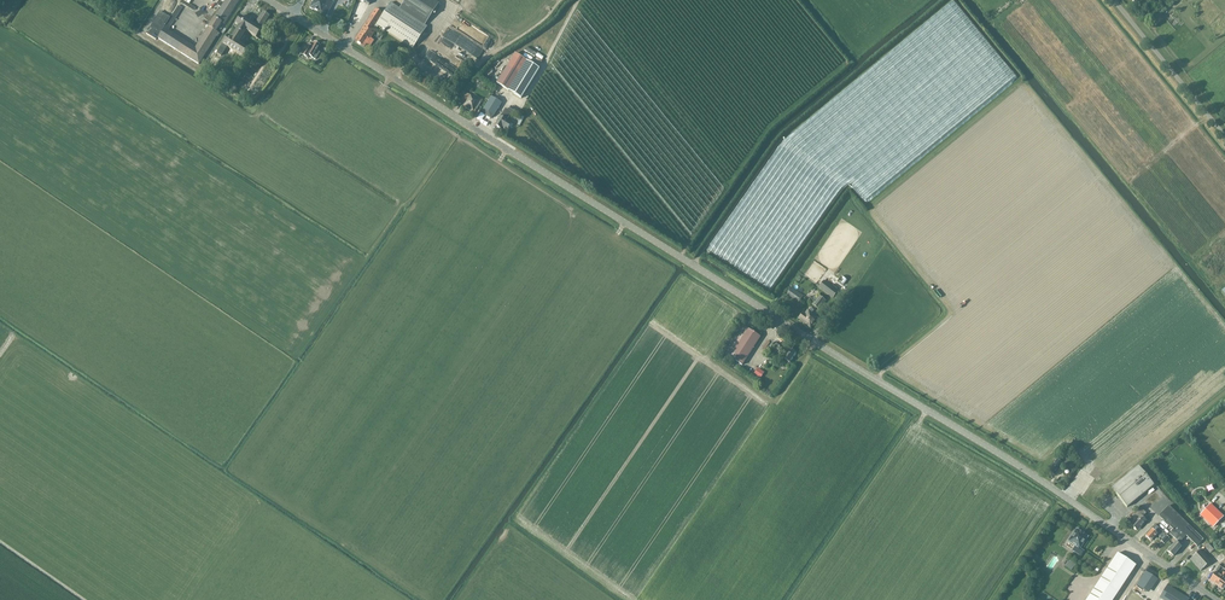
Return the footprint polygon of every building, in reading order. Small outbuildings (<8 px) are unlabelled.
[(145,34),(155,40),(161,30),(162,30),(157,38),(158,39),(198,64),(218,34),(219,34),(221,32),(217,29),(220,23),(223,25),(239,0),(221,0),(224,2),(224,3),(221,1),(218,5),(221,7),(215,16),(214,18),(213,19),(210,23),(208,22),(206,25),(208,26),(207,28),(208,28),(195,49),(168,31),(170,28),(166,25),(164,28),(163,27),(169,18),(159,11),(145,34)] [(180,3),(193,11),(195,8),(182,0),(181,0),(180,3)] [(309,7),(321,14),(321,13),(326,16),(333,3),(328,0),(313,0),(309,7)] [(399,8),(425,25),(439,3),(434,0),(405,0),(399,8)] [(361,34),(355,42),(364,48),(367,44),(370,47),(374,41),(370,38),(378,25),(412,49),(427,27),(425,25),(399,8),(391,3),(383,14),(375,9),(359,32),(361,34)] [(262,28),(269,16),(262,12),(255,24),(254,27),(239,17),(234,24),(238,26),(245,31),(256,38),(260,30),(258,29),(259,26),(262,28)] [(238,44),(245,31),(238,26),(230,39),(227,37),(222,44),(222,45),(216,54),(220,57),(226,47),(243,57),(248,50),(238,44)] [(548,48),(550,45),(541,39),(539,42),(548,48)] [(319,52),(317,51),(320,46),(314,42),(311,47),(307,44),(302,51),(300,50),(297,54),(300,56),(301,54),(308,58),(309,56),(313,58),(315,59),(319,52)] [(496,84),(521,99),(539,69),(515,54),(496,84)] [(216,67),(217,64),(221,58),(216,55),(211,63),(216,67)] [(474,113),(482,101),(473,95),(472,97),(465,93),(458,103),(474,113)] [(494,116),(502,104),(491,97),(484,110),(494,116)] [(512,107),(510,110),(521,117),(522,114),(523,113),(518,111),(512,107)] [(500,116),(494,125),(501,130),(503,128),(507,130),(511,123),(507,121),(512,113),(505,109),(501,115),(501,114),(500,116)] [(494,116),(484,110),(482,113),(490,119),(494,116)] [(819,287),(833,298),(838,291),(825,281),(819,287)] [(787,294),(799,302),(804,296),(792,287),(787,294)] [(818,312),(825,302),(819,297),(811,307),(818,312)] [(815,316),(811,313),(814,310),(811,308),(809,311),(808,311),(805,315),(803,313),(799,319),(810,327),(817,319),(814,317),(815,316)] [(741,324),(723,352),(743,365),(761,336),(741,324)] [(782,362),(789,367),(792,363),(790,362),(796,353),(790,348),(783,359),(784,359),(782,362)] [(842,366),(845,362),(836,356),(833,360),(842,366)] [(758,368),(755,373),(761,377),(764,372),(758,368)] [(1065,465),(1069,460),(1062,455),(1058,461),(1057,460),(1049,471),(1054,475),(1062,464),(1065,465)] [(1139,466),(1112,488),(1127,507),(1154,485),(1139,466)] [(1216,499),(1219,494),(1215,490),(1211,495),(1216,499)] [(1222,518),(1223,517),(1210,504),(1202,513),(1200,515),(1213,527),(1217,523),(1222,518)] [(1176,510),(1175,511),(1169,506),(1159,516),(1173,529),(1169,534),(1177,540),(1168,551),(1173,557),(1181,547),(1178,544),(1186,535),(1193,542),(1188,548),(1192,552),(1197,546),(1197,547),(1204,540),(1182,518),(1183,517),(1176,510)] [(1137,531),(1146,522),(1142,517),(1146,513),(1140,508),(1135,514),(1138,517),(1138,518),(1131,525),(1137,531)] [(1151,541),(1157,535),(1157,534),(1160,531),(1163,533),(1164,531),(1162,529),(1161,530),(1155,524),(1151,529),(1152,529),(1146,536),(1151,541)] [(1224,535),(1224,525),(1217,533),(1219,535),(1222,533),(1224,535)] [(1076,529),(1068,541),(1075,546),(1072,550),(1081,556),(1084,551),(1080,548),(1088,537),(1076,529)] [(1211,553),(1214,551),(1208,544),(1205,547),(1211,553)] [(1201,549),(1191,558),(1202,570),(1212,561),(1201,549)] [(1222,553),(1219,550),(1214,554),(1217,557),(1216,558),(1220,563),(1224,559),(1224,556),(1222,553)] [(1136,565),(1118,553),(1087,599),(1113,599),(1136,565)] [(1070,561),(1066,567),(1071,571),(1075,565),(1070,561)] [(1145,571),(1136,585),(1147,593),(1156,579),(1145,571)] [(1217,585),(1224,574),(1223,573),(1221,576),(1216,572),(1210,580),(1217,585)] [(1224,578),(1224,574),(1217,585),(1223,590),(1224,588),(1224,579),(1224,578)] [(1190,599),(1167,585),(1160,598),(1164,599),(1189,599),(1190,599)]
